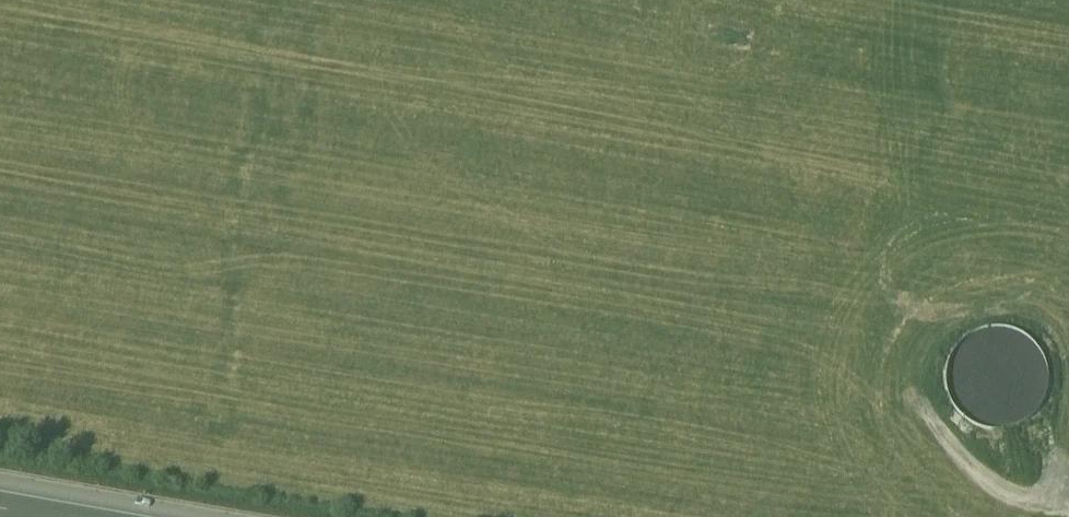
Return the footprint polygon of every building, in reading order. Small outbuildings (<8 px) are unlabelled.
[(1030,422),(1038,336),(996,332),(993,358),(971,356),(969,371),(958,370),(955,401),(977,404),(975,416),(1030,422)]
